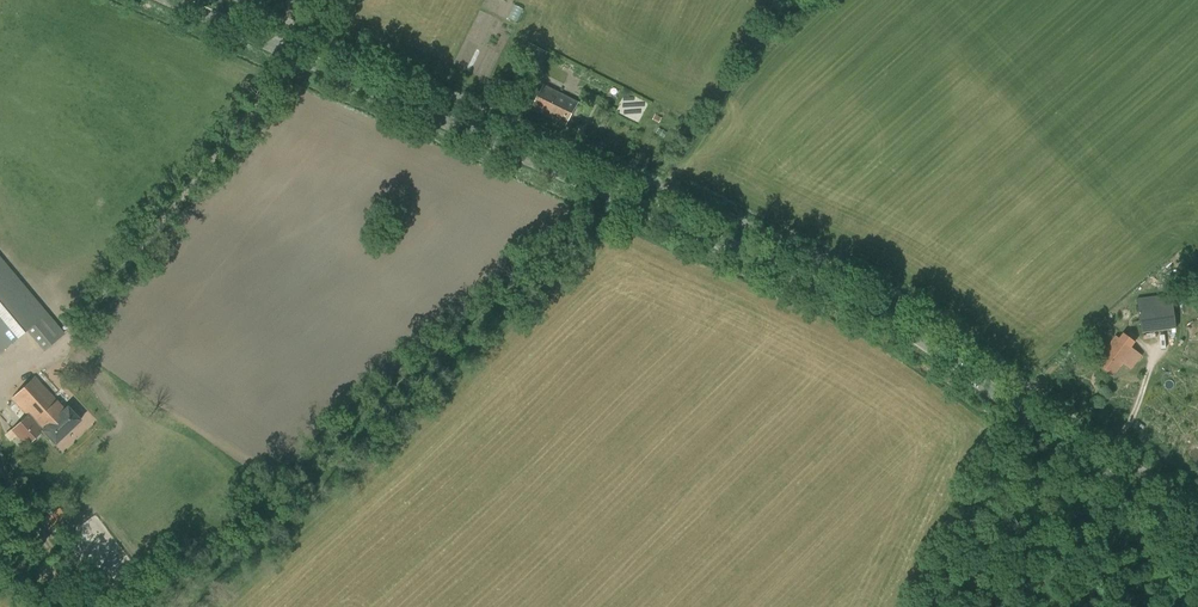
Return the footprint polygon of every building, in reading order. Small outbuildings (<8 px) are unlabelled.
[(514,4),(510,18),(519,21),(523,7),(514,4)] [(534,79),(548,52),(533,44),(519,72),(534,79)] [(566,127),(578,102),(544,85),(532,109),(566,127)] [(662,118),(655,114),(653,119),(659,123),(662,118)] [(27,331),(45,351),(65,334),(47,314),(0,258),(0,354),(27,331)] [(1176,328),(1172,296),(1136,301),(1140,332),(1176,328)] [(1122,361),(1131,368),(1139,357),(1115,338),(1106,350),(1107,351),(1098,363),(1113,374),(1122,361)] [(64,409),(56,400),(34,378),(11,399),(27,416),(11,431),(26,446),(41,432),(54,445),(80,421),(67,407),(64,409)] [(48,532),(67,519),(59,508),(40,521),(48,532)]
